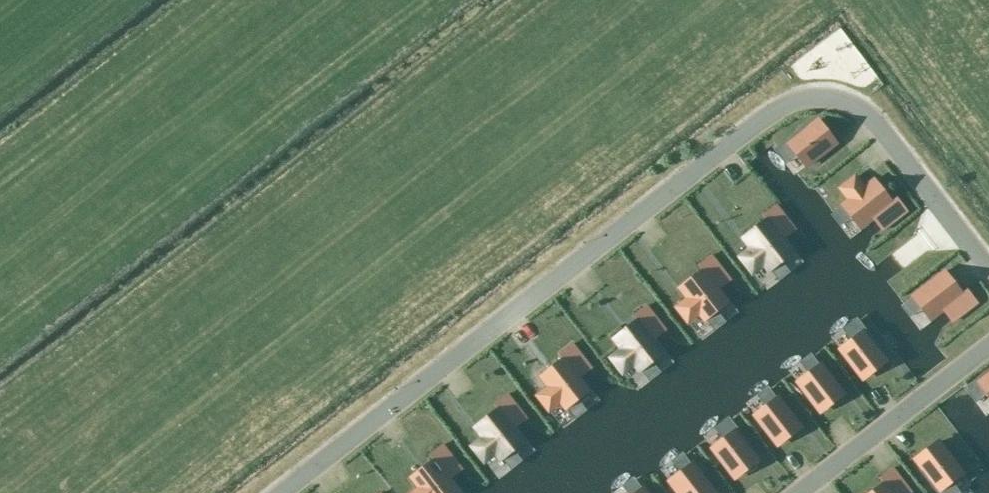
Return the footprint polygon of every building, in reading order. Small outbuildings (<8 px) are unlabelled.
[(798,131),(788,139),(790,142),(789,143),(798,156),(807,166),(835,144),(817,121),(807,129),(800,135),(798,131)] [(855,177),(841,189),(849,200),(843,205),(852,217),(861,228),(872,219),(891,204),(891,203),(874,181),(864,189),(855,177)] [(781,260),(792,252),(783,240),(768,221),(768,222),(745,239),(753,249),(742,257),(753,272),(764,263),(769,269),(781,260)] [(718,290),(704,271),(703,272),(681,289),(688,299),(677,308),(688,322),(700,313),(705,319),(717,310),(727,302),(718,290)] [(944,273),(913,296),(914,297),(923,308),(931,319),(942,310),(962,295),(961,295),(944,273)] [(624,349),(612,358),(623,372),(635,363),(639,370),(652,361),(662,352),(654,341),(639,322),(638,322),(616,339),(624,349)] [(878,351),(872,344),(876,341),(868,332),(865,334),(864,332),(851,342),(841,350),(863,379),(886,361),(878,351)] [(549,387),(538,396),(549,410),(561,401),(566,408),(566,407),(578,398),(588,390),(579,379),(564,360),(542,377),(549,387)] [(809,375),(798,383),(820,412),(843,394),(821,365),(809,375)] [(988,394),(988,370),(988,369),(978,377),(980,380),(979,381),(988,394)] [(766,408),(755,416),(777,445),(800,427),(778,398),(777,399),(766,408)] [(485,438),(474,447),(485,461),(496,452),(501,458),(502,458),(513,449),(524,441),(515,429),(500,411),(477,428),(485,438)] [(723,441),(713,449),(735,478),(758,460),(750,450),(744,443),(747,440),(740,431),(737,433),(735,431),(723,441)] [(939,442),(916,460),(923,470),(930,479),(927,482),(935,491),(938,489),(939,491),(951,481),(962,473),(939,442)] [(414,492),(457,492),(459,491),(450,480),(435,461),(412,478),(420,488),(414,492)] [(670,482),(678,492),(715,492),(693,464),(692,465),(680,474),(670,482)] [(873,492),(892,492),(885,484),(884,484),(873,492)]
